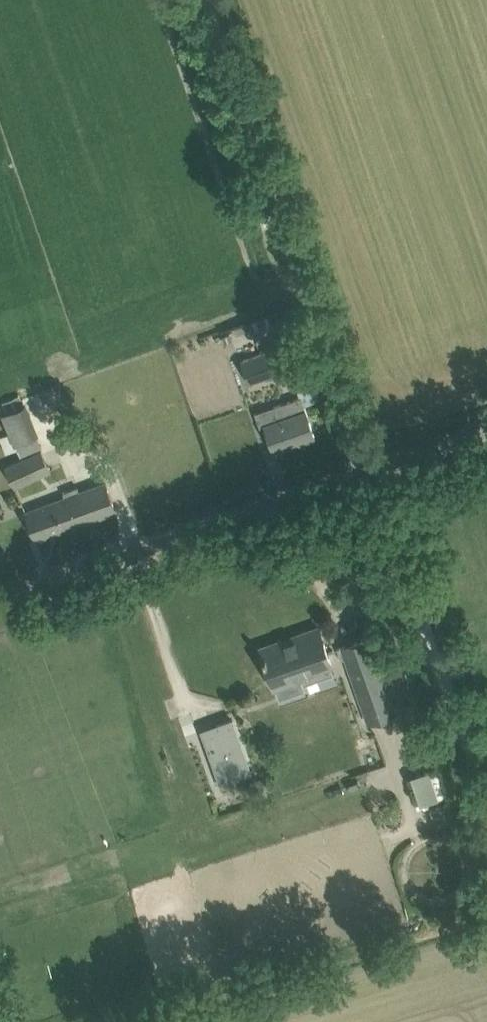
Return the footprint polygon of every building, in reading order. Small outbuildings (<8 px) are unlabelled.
[(265,315),(248,321),(252,333),(276,325),(272,313),(265,315)] [(284,346),(242,360),(250,382),(291,367),(284,346)] [(305,405),(304,406),(300,397),(274,406),(279,420),(266,425),(268,431),(274,450),(315,435),(308,417),(305,405)] [(25,404),(2,413),(10,433),(15,444),(37,435),(28,413),(25,404)] [(0,437),(0,442),(5,454),(17,449),(15,444),(10,433),(0,437)] [(41,450),(4,466),(14,487),(50,470),(41,450)] [(27,511),(30,520),(37,538),(116,510),(106,482),(80,492),(78,486),(64,491),(66,497),(27,511)] [(282,640),(261,647),(275,688),(276,687),(279,697),(304,688),(301,679),(302,679),(301,674),(331,663),(319,627),(297,634),(299,639),(283,644),(282,640)] [(343,647),(337,649),(341,659),(346,657),(369,721),(395,712),(369,637),(342,646),(343,647)] [(232,719),(203,729),(208,741),(205,742),(216,772),(232,767),(235,777),(251,771),(232,719)] [(438,802),(430,774),(412,779),(420,807),(438,802)] [(262,778),(249,782),(255,800),(268,795),(262,778)] [(450,802),(430,809),(437,831),(458,824),(450,802)]
